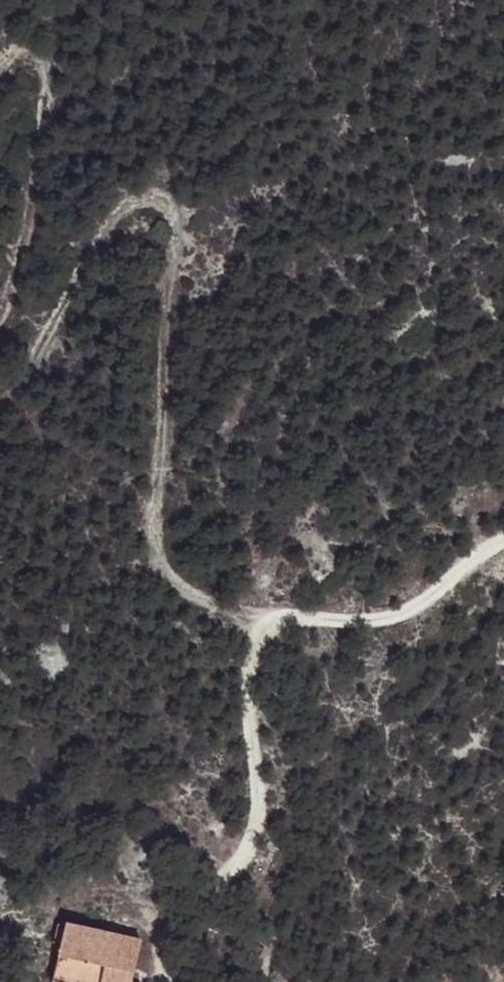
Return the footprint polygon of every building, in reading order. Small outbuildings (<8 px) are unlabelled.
[(63,981),(141,981),(144,966),(69,951),(63,981)]
